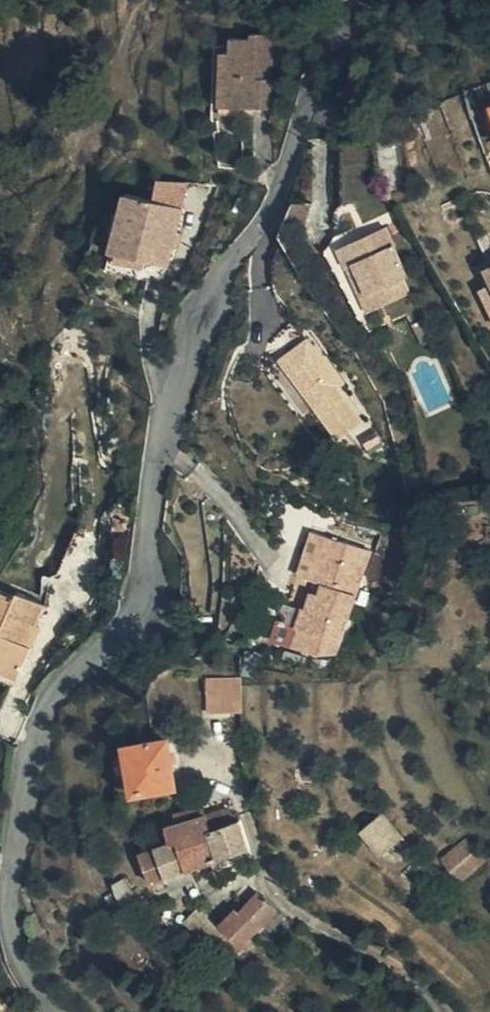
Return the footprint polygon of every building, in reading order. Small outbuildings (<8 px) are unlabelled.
[(220,45),(220,61),(221,113),(241,112),(263,112),(261,38),(241,38),(240,44),(220,45)] [(221,113),(220,61),(211,62),(213,124),(241,124),(241,112),(221,113)] [(464,84),(467,94),(471,106),(489,101),(489,76),(464,84)] [(464,84),(454,87),(457,98),(467,94),(464,84)] [(464,108),(468,120),(474,118),(483,146),(489,145),(489,101),(471,106),(464,108)] [(106,237),(160,256),(179,201),(125,182),(106,237)] [(324,239),(336,258),(343,254),(363,286),(373,280),(382,295),(402,284),(391,268),(397,265),(367,214),(324,239)] [(487,252),(471,261),(489,299),(489,261),(487,252)] [(343,254),(336,258),(366,305),(382,295),(373,280),(363,286),(343,254)] [(369,418),(311,333),(281,353),(338,438),(369,418)] [(296,451),(265,464),(271,481),(303,467),(296,451)] [(289,576),(304,531),(291,527),(276,571),(289,576)] [(345,544),(304,531),(289,576),(291,577),(270,640),(309,654),(345,544)] [(353,550),(373,556),(375,539),(359,534),(353,550)] [(5,577),(0,575),(0,657),(11,636),(2,630),(12,611),(18,614),(31,589),(5,577)] [(212,704),(212,693),(213,671),(193,669),(199,704),(212,704)] [(138,735),(102,740),(112,785),(152,780),(144,734),(138,735)] [(168,836),(177,857),(192,851),(182,826),(197,821),(186,800),(176,804),(178,810),(138,827),(139,837),(144,846),(154,841),(168,836)] [(361,852),(367,861),(386,849),(362,812),(337,830),(353,856),(361,852)] [(222,839),(212,815),(197,821),(182,826),(192,851),(222,839)] [(133,840),(139,858),(158,851),(162,863),(177,857),(168,836),(154,841),(144,846),(139,837),(133,840)] [(442,856),(463,880),(486,860),(465,836),(442,856)] [(113,847),(125,877),(144,870),(139,858),(133,840),(128,842),(113,847)] [(139,858),(144,870),(162,863),(158,851),(139,858)] [(417,867),(433,885),(447,871),(431,855),(417,867)] [(232,886),(198,917),(212,935),(247,904),(232,886)]
